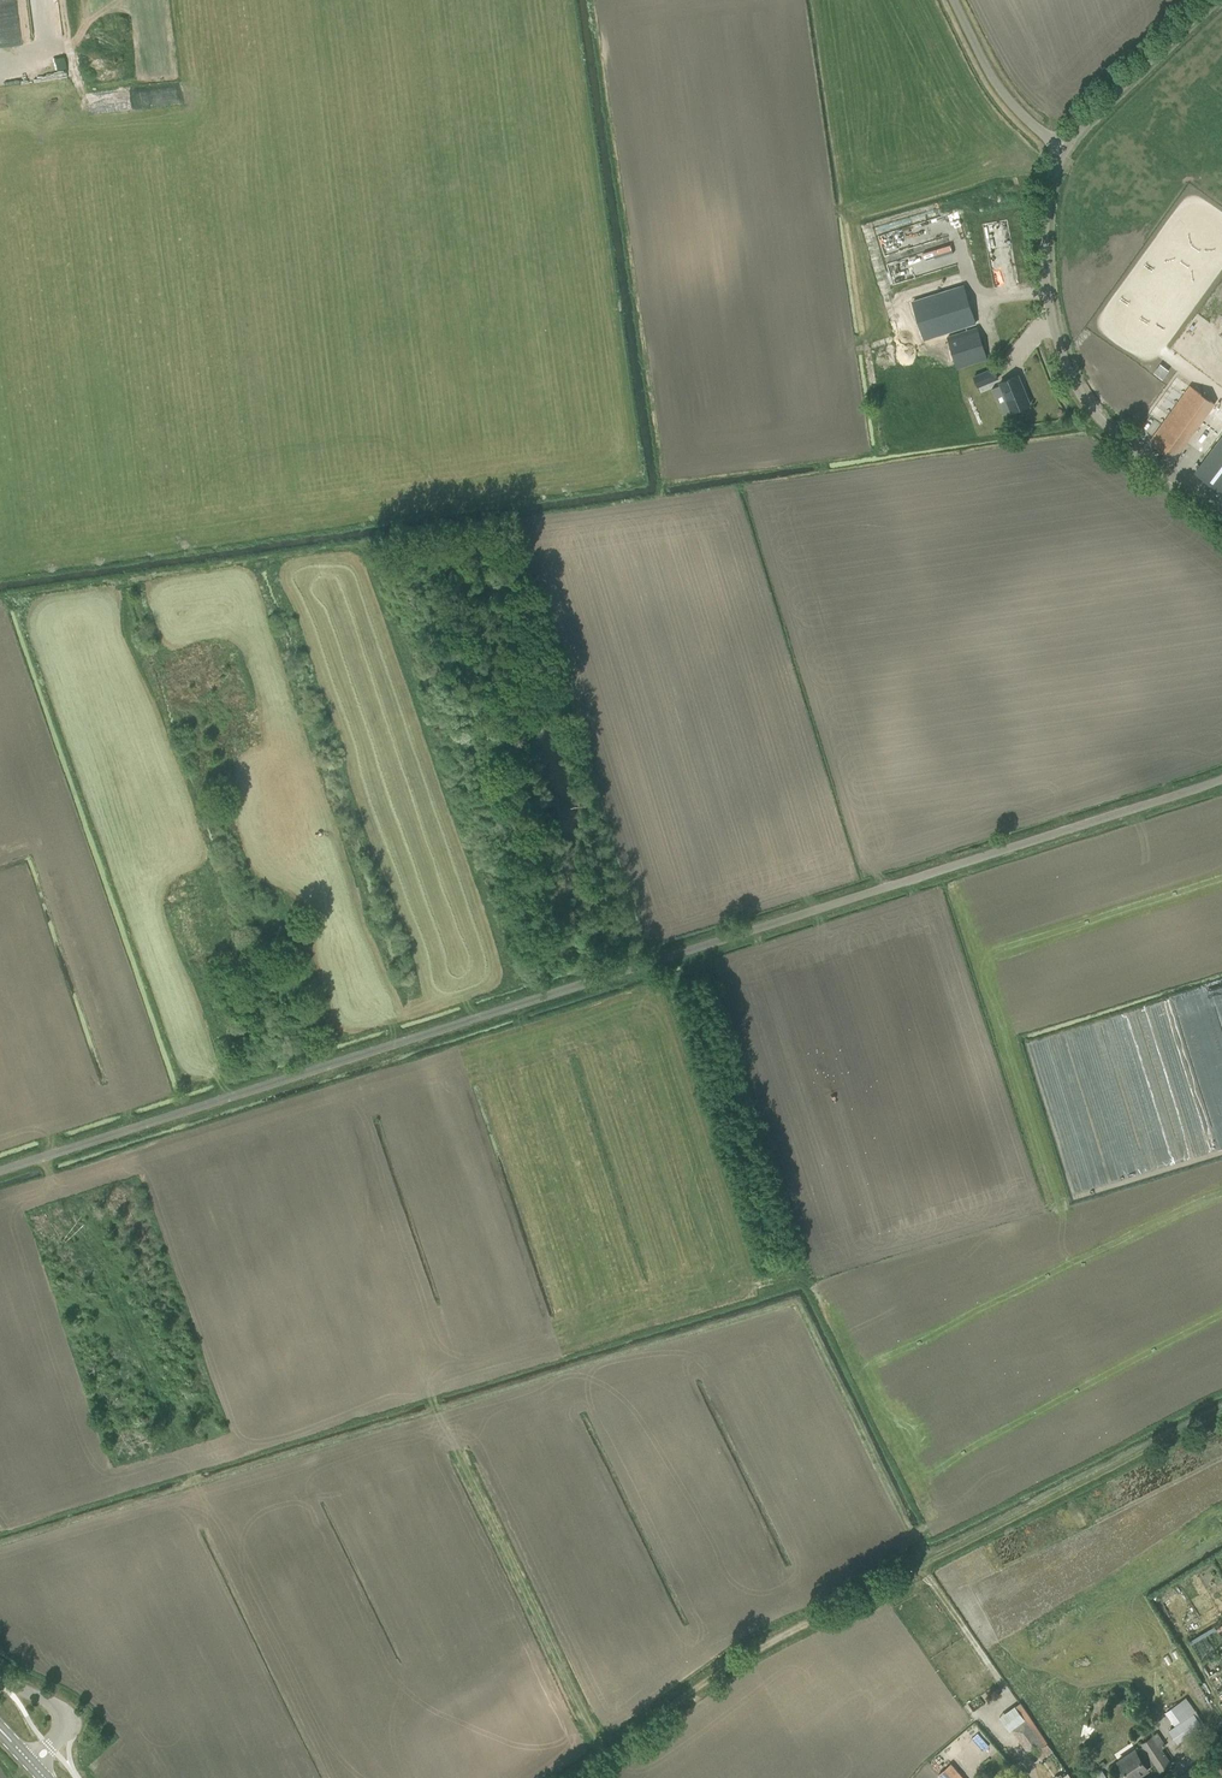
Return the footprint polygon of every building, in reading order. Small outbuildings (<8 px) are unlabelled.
[(984,222),(993,278),(1017,274),(1007,218),(984,222)] [(943,219),(880,235),(892,282),(957,266),(951,242),(949,243),(943,219)] [(964,284),(912,300),(925,339),(947,332),(951,331),(977,323),(964,284)] [(1200,348),(1208,353),(1221,331),(1221,304),(1215,300),(1175,365),(1185,372),(1200,348)] [(1138,386),(1175,335),(1153,319),(1115,370),(1138,386)] [(953,335),(948,337),(958,368),(987,359),(978,327),(977,328),(953,335)] [(1198,368),(1221,387),(1221,357),(1213,350),(1198,368)] [(975,376),(979,386),(999,378),(995,368),(975,376)] [(993,388),(1004,415),(1030,404),(1018,375),(1001,382),(1001,384),(993,388)] [(1158,431),(1150,441),(1174,458),(1181,449),(1214,403),(1191,386),(1183,396),(1158,431)] [(1221,492),(1221,438),(1196,472),(1221,492)] [(1203,1726),(1195,1713),(1196,1713),(1186,1698),(1166,1712),(1176,1726),(1170,1729),(1178,1742),(1203,1726)] [(1046,1749),(1026,1719),(1013,1729),(1032,1757),(1046,1749)] [(1146,1726),(1141,1728),(1145,1735),(1150,1732),(1146,1726)] [(1117,1759),(1130,1777),(1134,1777),(1156,1763),(1161,1770),(1171,1763),(1160,1750),(1166,1746),(1156,1733),(1143,1742),(1144,1744),(1137,1750),(1136,1747),(1117,1759)] [(1103,1768),(1107,1766),(1104,1761),(1097,1767),(1100,1772),(1091,1777),(1109,1777),(1103,1768)]
